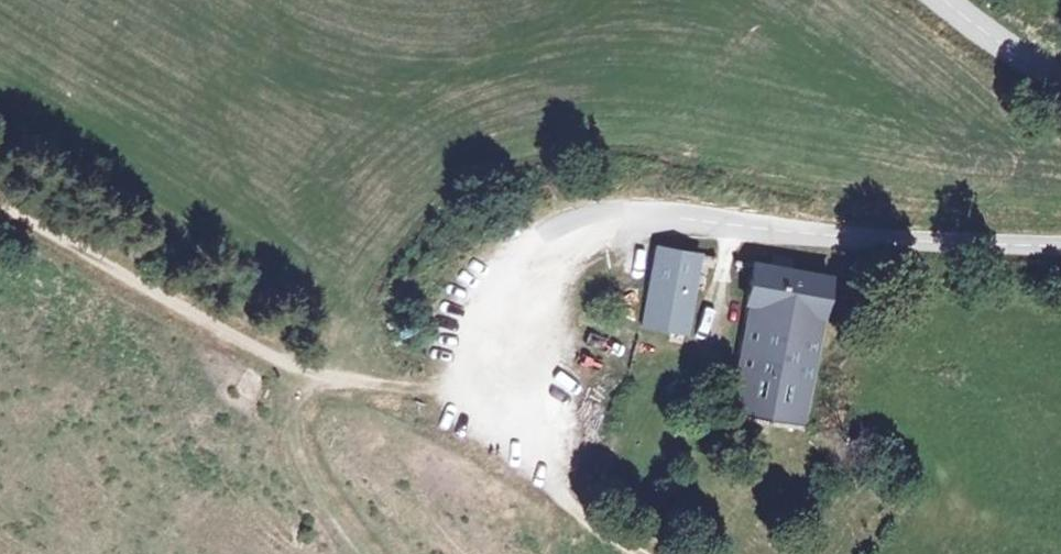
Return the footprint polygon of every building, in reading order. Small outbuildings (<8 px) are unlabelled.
[(654,247),(643,323),(683,328),(692,252),(654,247)] [(747,300),(730,414),(800,423),(821,269),(780,264),(781,258),(765,256),(765,261),(745,260),(740,300),(747,300)]
